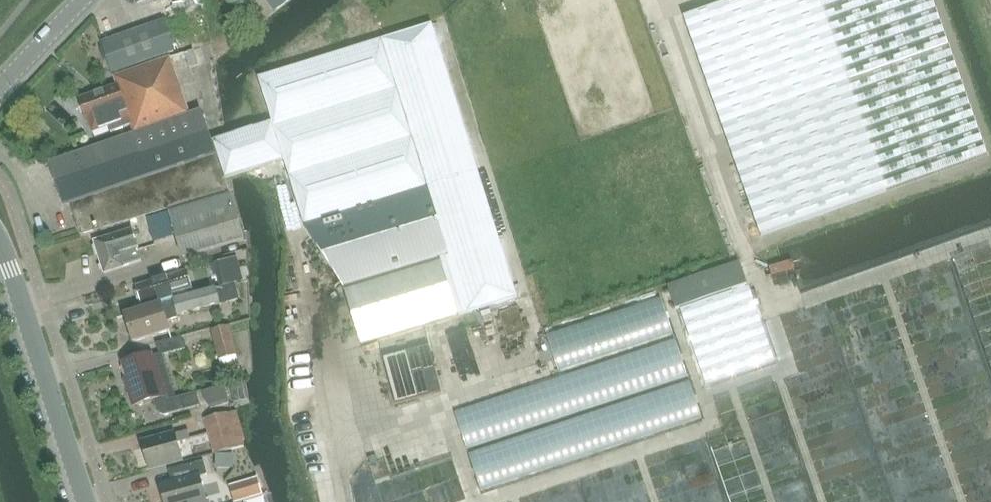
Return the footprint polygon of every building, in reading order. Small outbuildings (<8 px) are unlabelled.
[(684,18),(760,236),(886,192),(819,0),(734,0),(684,18)] [(886,192),(988,156),(933,0),(819,0),(886,192)] [(112,73),(174,52),(163,21),(102,42),(112,73)] [(381,39),(428,188),(449,256),(440,259),(457,316),(518,297),(432,23),(381,39)] [(304,226),(428,188),(381,39),(258,78),(271,122),(283,161),(304,226)] [(133,134),(189,114),(172,65),(187,59),(190,68),(198,65),(193,50),(170,58),(169,58),(114,77),(117,86),(79,99),(87,122),(88,121),(92,133),(108,127),(110,132),(130,125),(133,134)] [(228,192),(224,180),(211,141),(200,111),(189,115),(189,114),(133,134),(49,163),(64,206),(70,204),(81,235),(228,192)] [(224,180),(283,161),(271,122),(257,127),(226,136),(211,141),(224,180)] [(428,188),(304,226),(302,227),(344,288),(362,345),(457,316),(440,259),(449,256),(428,188)] [(183,258),(244,240),(230,195),(170,213),(183,258)] [(133,230),(94,241),(104,273),(141,262),(140,258),(141,257),(133,230)] [(219,287),(244,281),(237,257),(213,263),(219,287)] [(680,308),(748,285),(740,262),(668,287),(676,309),(680,308)] [(173,299),(193,293),(187,271),(136,286),(143,308),(173,299)] [(238,301),(234,285),(173,301),(125,315),(133,342),(169,331),(166,322),(178,318),(178,317),(220,306),(220,305),(238,301)] [(749,285),(748,285),(680,308),(706,383),(775,359),(749,285)] [(219,359),(237,355),(229,326),(211,330),(219,359)] [(156,343),(159,355),(162,355),(185,349),(182,337),(156,343)] [(159,355),(151,357),(150,354),(124,363),(131,387),(128,388),(134,405),(154,399),(157,412),(161,414),(165,415),(198,405),(195,394),(169,400),(167,395),(163,396),(156,371),(166,368),(162,355),(159,355)] [(210,409),(229,403),(224,385),(202,392),(204,400),(210,409)] [(238,447),(228,412),(204,419),(214,454),(238,447)] [(188,431),(176,434),(142,443),(149,469),(183,460),(187,459),(186,456),(182,457),(178,443),(190,440),(188,431)] [(200,477),(207,474),(203,461),(169,470),(171,482),(160,486),(164,501),(206,501),(200,477)] [(229,486),(233,501),(239,501),(262,495),(257,477),(229,486)]
